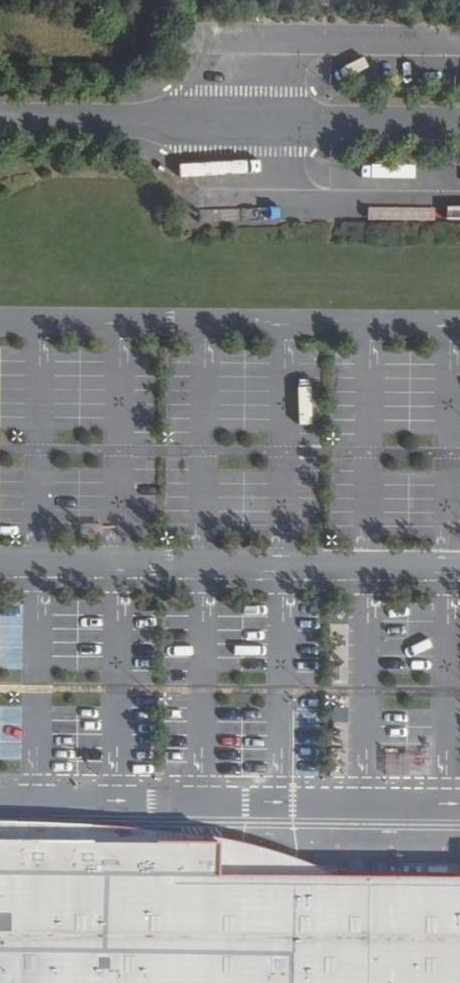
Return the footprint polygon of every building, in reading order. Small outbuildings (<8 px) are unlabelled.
[(340,873),(329,868),(310,859),(295,854),(268,845),(233,836),(191,830),(157,826),(116,822),(68,820),(27,819),(0,818),(0,982),(459,982),(459,874),(340,873)]
